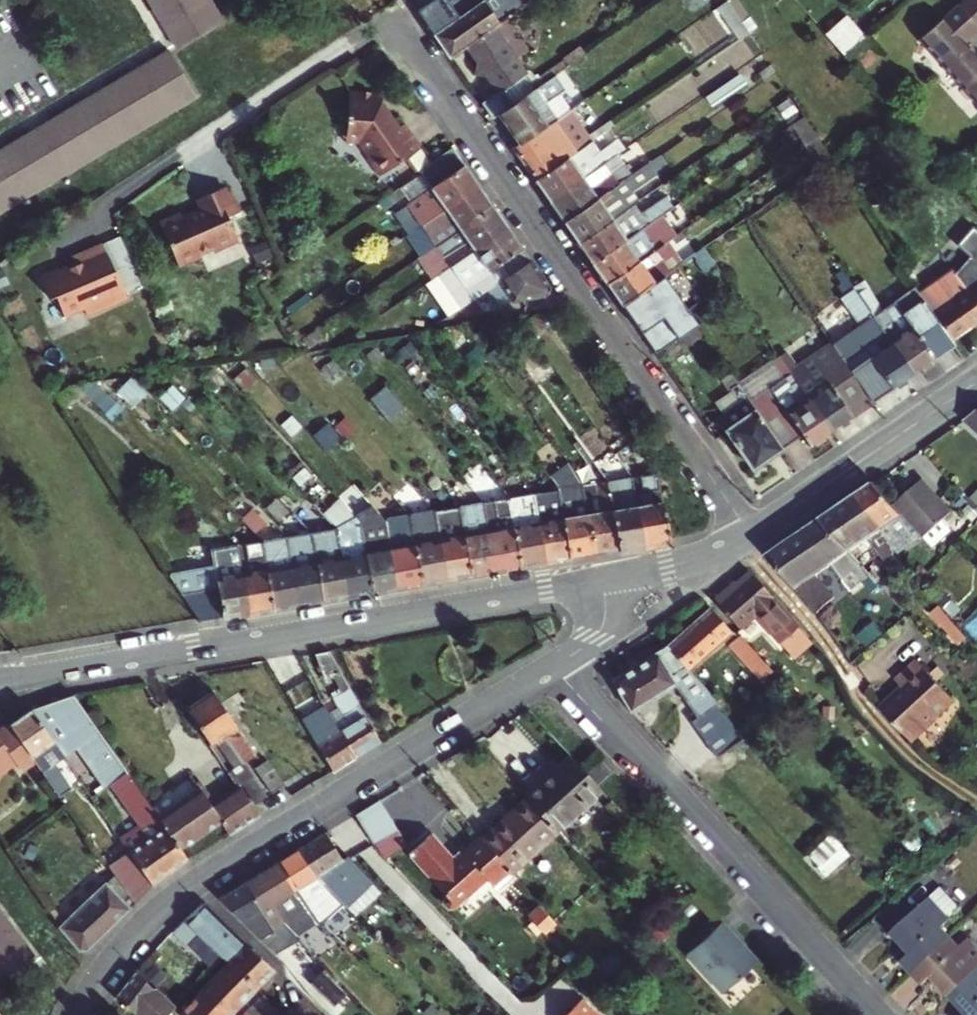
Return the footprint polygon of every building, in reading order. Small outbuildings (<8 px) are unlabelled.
[(155,9),(171,35),(215,8),(210,0),(150,0),(155,9)] [(426,23),(452,61),(469,50),(512,20),(531,7),(526,0),(517,0),(511,3),(509,0),(495,0),(487,5),(483,0),(469,0),(453,10),(451,7),(426,23)] [(733,31),(744,24),(731,5),(721,12),(733,31)] [(826,31),(845,53),(867,33),(847,12),(826,31)] [(976,106),(976,58),(966,46),(976,37),(976,17),(976,16),(970,21),(968,19),(930,53),(976,106)] [(512,20),(469,50),(478,63),(476,76),(489,78),(500,94),(483,106),(494,122),(500,118),(535,94),(525,78),(527,75),(518,60),(522,57),(529,43),(512,20)] [(752,37),(741,45),(754,66),(766,58),(752,37)] [(0,138),(0,196),(11,190),(33,177),(61,160),(87,145),(112,130),(138,115),(163,100),(189,85),(162,41),(136,56),(111,71),(85,87),(61,102),(34,118),(7,134),(0,138)] [(500,118),(522,147),(560,121),(554,113),(565,106),(560,99),(549,106),(539,91),(535,94),(500,118)] [(389,98),(356,92),(346,141),(362,143),(373,161),(369,163),(380,179),(401,165),(402,167),(423,152),(409,131),(402,135),(387,112),(389,98)] [(523,165),(538,185),(596,145),(574,111),(560,121),(522,147),(514,152),(523,165)] [(795,121),(814,160),(827,154),(809,115),(795,121)] [(596,145),(538,185),(552,206),(608,167),(610,165),(596,145)] [(467,171),(458,157),(432,175),(440,189),(467,171)] [(552,206),(566,226),(634,179),(628,169),(616,177),(608,167),(552,206)] [(481,191),(467,171),(440,189),(435,192),(410,208),(417,219),(424,229),(481,191)] [(634,179),(566,226),(581,248),(640,206),(642,205),(636,196),(646,189),(638,176),(634,179)] [(181,266),(204,256),(202,253),(214,248),(215,251),(240,241),(230,217),(240,213),(232,193),(228,195),(225,188),(199,199),(203,209),(185,217),(183,213),(162,222),(181,266)] [(481,191),(424,229),(431,240),(456,223),(463,234),(496,212),(481,191)] [(581,248),(595,268),(669,216),(671,215),(664,202),(645,214),(640,206),(581,248)] [(496,212),(463,234),(438,250),(447,262),(439,267),(445,276),(509,232),(496,212)] [(595,268),(609,288),(659,253),(677,241),(666,224),(672,219),(669,216),(595,268)] [(431,240),(438,250),(463,234),(456,223),(431,240)] [(463,313),(490,294),(533,266),(528,259),(509,232),(445,276),(440,278),(463,313)] [(62,271),(60,268),(42,275),(51,296),(56,294),(65,316),(84,308),(87,316),(88,315),(129,298),(118,272),(115,273),(104,246),(73,259),(76,265),(62,271)] [(447,262),(438,250),(421,262),(435,282),(440,278),(445,276),(439,267),(447,262)] [(659,253),(609,288),(616,298),(625,310),(667,280),(672,277),(665,267),(667,265),(659,253)] [(706,254),(698,259),(706,272),(715,266),(706,254)] [(533,266),(490,294),(501,310),(508,306),(549,300),(552,294),(533,266)] [(976,329),(976,313),(965,295),(951,273),(917,295),(952,346),(976,329)] [(667,280),(625,310),(647,342),(655,336),(678,320),(689,312),(667,280)] [(965,295),(976,313),(976,287),(965,295)] [(892,393),(912,380),(858,300),(854,293),(842,301),(862,330),(834,348),(852,374),(870,362),(892,393)] [(867,294),(858,300),(912,380),(953,352),(917,295),(916,293),(881,316),(867,294)] [(686,332),(678,320),(655,336),(662,348),(686,332)] [(832,350),(813,363),(830,389),(819,395),(809,380),(805,383),(798,372),(797,370),(787,356),(781,361),(833,436),(871,409),(848,377),(850,376),(832,350)] [(753,407),(785,455),(805,442),(812,450),(833,436),(781,361),(774,365),(788,384),(792,392),(777,401),(773,394),(753,407)] [(830,389),(813,363),(798,372),(805,383),(809,380),(819,395),(830,389)] [(792,392),(788,384),(773,394),(777,401),(792,392)] [(785,455),(753,407),(743,392),(735,397),(743,410),(721,424),(755,476),(785,455)] [(735,397),(713,412),(721,424),(743,410),(735,397)] [(967,426),(976,435),(976,419),(967,426)] [(558,495),(570,563),(595,559),(588,518),(583,488),(583,486),(567,466),(549,480),(558,492),(558,495)] [(659,478),(633,482),(645,551),(671,547),(659,478)] [(645,551),(633,482),(609,486),(620,555),(645,551)] [(588,518),(595,559),(620,555),(609,486),(608,485),(608,484),(595,486),(600,516),(588,518)] [(583,488),(588,518),(600,516),(595,486),(583,488)] [(895,511),(904,522),(922,541),(924,544),(938,561),(961,541),(946,524),(952,520),(923,487),(895,511)] [(859,500),(885,535),(904,522),(895,511),(876,489),(859,500)] [(534,499),(546,566),(570,563),(558,495),(534,499)] [(508,503),(521,570),(546,566),(534,499),(508,503)] [(896,552),(885,535),(859,500),(822,525),(843,549),(852,559),(872,545),(893,576),(904,569),(897,561),(893,554),(896,552)] [(967,509),(976,520),(976,500),(967,509)] [(490,533),(497,574),(521,570),(508,503),(496,505),(499,521),(504,520),(506,531),(490,533)] [(485,509),(490,533),(506,531),(504,520),(499,521),(496,505),(485,506),(485,509)] [(473,578),(497,574),(490,533),(485,509),(477,511),(476,507),(461,510),(473,578)] [(253,509),(242,520),(256,534),(267,524),(253,509)] [(435,514),(447,582),(473,578),(461,510),(435,514)] [(409,519),(419,586),(426,585),(447,582),(435,514),(409,519)] [(397,590),(419,586),(409,519),(401,520),(395,521),(398,538),(387,540),(397,590)] [(384,523),(387,540),(398,538),(395,521),(384,523)] [(377,542),(387,540),(384,523),(374,524),(377,542)] [(372,594),(397,590),(387,540),(377,542),(374,524),(361,526),(372,594)] [(872,581),(852,559),(843,549),(822,525),(805,537),(819,557),(824,554),(833,571),(835,573),(847,587),(858,579),(865,588),(872,581)] [(335,531),(348,598),(372,594),(361,526),(335,531)] [(309,535),(322,602),(348,598),(335,531),(309,535)] [(300,606),(322,602),(309,535),(288,538),(300,606)] [(819,557),(805,537),(769,562),(822,619),(839,605),(818,580),(833,571),(824,554),(819,557)] [(263,542),(275,610),(300,606),(288,538),(263,542)] [(236,547),(248,614),(275,610),(263,542),(236,547)] [(193,592),(179,594),(197,623),(248,614),(236,547),(211,551),(213,566),(188,570),(193,592)] [(166,573),(179,594),(193,592),(188,570),(166,573)] [(780,647),(798,630),(752,577),(719,607),(741,633),(756,619),(780,647)] [(711,614),(668,652),(691,677),(733,639),(711,614)] [(774,677),(762,663),(741,641),(731,651),(763,687),(774,677)] [(719,753),(741,733),(728,718),(691,677),(668,652),(613,685),(631,715),(672,690),(695,715),(689,721),(719,753)] [(327,654),(314,657),(326,681),(342,678),(327,654)] [(344,766),(357,759),(335,722),(313,684),(303,662),(290,666),(322,723),(316,727),(318,731),(310,735),(333,773),(344,766)] [(906,691),(883,712),(916,746),(940,723),(938,721),(957,705),(921,665),(900,684),(906,691)] [(335,722),(357,759),(382,744),(346,686),(339,690),(353,713),(335,722)] [(267,797),(244,762),(255,755),(212,692),(186,710),(211,747),(224,737),(242,764),(229,772),(239,788),(244,785),(256,804),(267,797)] [(88,749),(110,782),(128,770),(75,694),(59,699),(81,729),(92,746),(88,749)] [(30,708),(56,746),(81,729),(59,699),(30,708)] [(63,756),(56,746),(30,708),(7,723),(8,724),(46,778),(54,789),(65,781),(56,767),(52,770),(49,766),(63,756)] [(0,742),(0,795),(27,777),(33,786),(46,778),(8,724),(0,729),(0,738),(2,741),(0,742)] [(539,815),(555,832),(601,792),(599,790),(586,776),(571,760),(526,800),(539,815)] [(284,786),(267,762),(255,770),(272,794),(284,786)] [(600,762),(586,776),(599,790),(613,776),(600,762)] [(148,837),(129,851),(153,885),(190,859),(182,849),(160,816),(128,770),(110,782),(148,837)] [(160,816),(182,849),(221,822),(229,835),(260,817),(243,793),(215,812),(198,789),(160,816)] [(514,875),(559,836),(555,832),(539,815),(526,800),(482,838),(514,875)] [(392,830),(377,805),(354,819),(370,845),(392,830)] [(114,829),(95,842),(116,874),(114,876),(133,905),(153,885),(129,851),(114,829)] [(514,875),(482,838),(481,838),(454,861),(430,836),(408,856),(445,896),(442,903),(448,908),(455,908),(485,880),(497,894),(516,877),(514,875)] [(342,865),(326,837),(299,853),(316,881),(328,891),(331,893),(341,911),(343,914),(373,887),(354,866),(349,861),(342,865)] [(299,853),(280,865),(300,898),(297,901),(302,908),(307,904),(328,891),(316,881),(299,853)] [(300,898),(280,865),(246,886),(273,929),(282,923),(295,938),(319,922),(307,904),(302,908),(297,901),(300,898)] [(133,905),(114,876),(62,925),(79,951),(87,951),(133,905)] [(484,881),(461,904),(468,910),(491,888),(484,881)] [(273,929),(246,886),(231,895),(219,902),(258,937),(275,953),(299,942),(295,938),(282,923),(273,929)] [(206,905),(177,935),(184,942),(196,929),(230,961),(232,963),(249,946),(206,905)] [(539,907),(528,917),(543,934),(554,924),(539,907)] [(906,982),(947,946),(938,937),(947,929),(927,907),(887,942),(905,962),(896,970),(906,982)] [(32,951),(13,925),(0,909),(0,976),(32,951)] [(735,940),(721,925),(687,956),(721,994),(756,963),(744,949),(740,949),(733,942),(735,940)] [(243,974),(256,987),(273,970),(249,946),(232,963),(229,967),(240,978),(243,974)] [(976,974),(976,963),(964,948),(956,955),(947,946),(906,982),(917,995),(926,986),(944,1006),(976,974)] [(239,1005),(256,987),(243,974),(240,978),(229,967),(215,982),(239,1005)] [(346,991),(324,968),(310,981),(332,1005),(346,991)] [(944,1006),(952,1014),(976,1014),(976,974),(944,1006)] [(138,975),(116,998),(137,1014),(181,1014),(176,1010),(138,975)] [(215,982),(202,995),(222,1014),(229,1014),(239,1005),(215,982)] [(202,995),(183,1014),(222,1014),(202,995)] [(247,1012),(250,1014),(279,1014),(261,998),(247,1012)] [(303,999),(287,1014),(289,1014),(319,1014),(303,999)] [(581,1002),(567,1014),(593,1014),(581,1002)]
